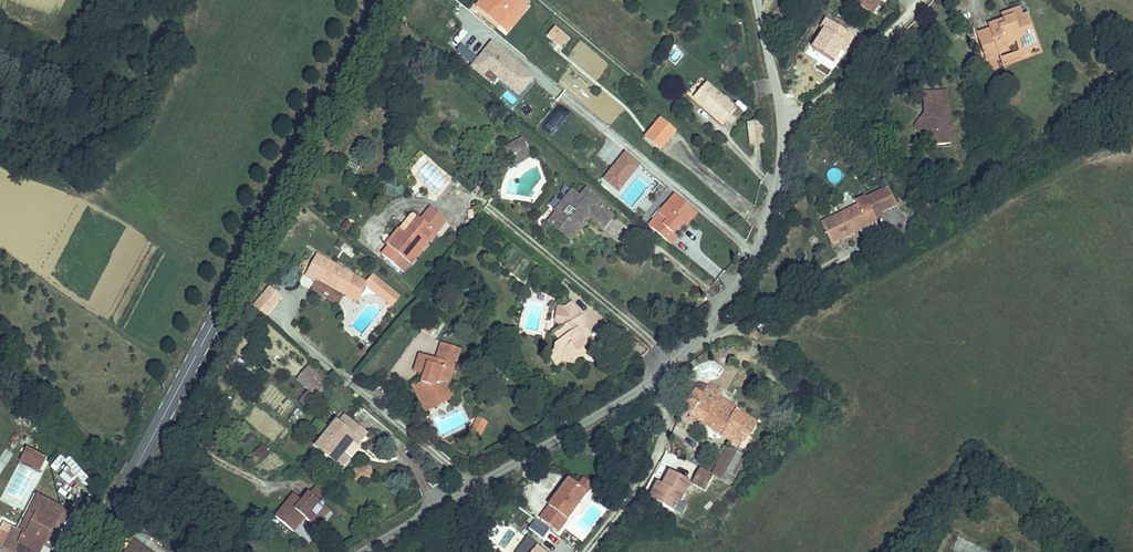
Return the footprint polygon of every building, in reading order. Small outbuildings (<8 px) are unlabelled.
[(483,8),(509,28),(525,7),(516,0),(517,0),(500,0),(497,4),(493,0),(489,0),(483,8)] [(530,0),(517,0),(516,0),(525,7),(509,28),(517,35),(539,8),(530,0)] [(848,0),(866,11),(872,0),(848,0)] [(1019,13),(1009,16),(994,22),(995,25),(983,30),(990,50),(1000,46),(1010,43),(1009,41),(1021,36),(1023,41),(1021,42),(1024,52),(1034,48),(1035,46),(1043,43),(1032,12),(1028,13),(1024,3),(1016,6),(1019,13)] [(1007,9),(1009,16),(1019,13),(1016,6),(1007,9)] [(557,40),(572,52),(579,43),(564,31),(557,40)] [(495,84),(497,81),(522,97),(537,74),(487,43),(471,69),(495,84)] [(712,78),(703,89),(711,95),(706,100),(731,119),(743,103),(712,78)] [(397,79),(386,98),(395,106),(406,84),(397,79)] [(924,107),(914,114),(918,129),(923,129),(923,139),(947,141),(949,85),(925,84),(924,107)] [(711,95),(703,89),(699,94),(706,100),(711,95)] [(565,95),(564,104),(574,106),(575,97),(565,95)] [(918,129),(914,114),(908,119),(918,129)] [(667,118),(651,137),(667,150),(682,131),(667,118)] [(759,143),(773,143),(771,124),(758,124),(759,143)] [(527,139),(515,147),(521,156),(533,149),(527,139)] [(521,156),(515,147),(510,150),(520,167),(538,156),(533,149),(521,156)] [(624,152),(602,179),(618,192),(639,165),(624,152)] [(861,203),(826,221),(836,241),(882,216),(879,210),(900,198),(892,182),(870,193),(868,191),(858,196),(861,203)] [(564,218),(559,225),(579,241),(598,216),(612,227),(623,213),(610,204),(613,200),(597,189),(590,198),(580,190),(564,210),(564,218)] [(660,225),(681,244),(688,236),(685,233),(695,219),(699,222),(706,214),(683,196),(660,225)] [(431,227),(440,216),(430,208),(422,219),(431,227)] [(405,272),(445,220),(440,216),(431,227),(422,219),(414,213),(411,214),(387,244),(390,246),(383,255),(405,272)] [(371,286),(322,260),(310,282),(319,287),(322,282),(363,303),(370,288),(371,286)] [(380,295),(387,286),(376,278),(371,286),(370,288),(380,295)] [(404,300),(387,286),(380,295),(397,309),(404,300)] [(279,310),(287,300),(275,291),(268,300),(279,310)] [(576,299),(567,306),(571,312),(581,305),(576,299)] [(272,319),(279,310),(268,300),(260,310),(272,319)] [(559,342),(558,351),(566,363),(579,365),(582,358),(584,350),(589,346),(599,339),(589,324),(592,321),(581,305),(571,312),(567,306),(561,310),(559,320),(565,328),(571,335),(563,340),(559,342)] [(559,332),(563,340),(571,335),(565,328),(559,332)] [(454,383),(464,347),(446,341),(440,359),(427,355),(422,374),(428,375),(425,384),(420,387),(425,395),(428,393),(433,403),(441,398),(442,395),(453,398),(455,390),(456,384),(454,383)] [(584,350),(582,358),(593,351),(589,346),(584,350)] [(566,363),(558,351),(553,354),(561,367),(566,363)] [(422,374),(427,355),(422,354),(417,372),(422,374)] [(325,384),(310,372),(300,384),(316,396),(325,384)] [(318,397),(327,386),(325,384),(316,396),(318,397)] [(462,393),(456,384),(455,390),(453,398),(462,393)] [(689,392),(680,408),(686,411),(693,399),(700,403),(709,388),(708,388),(701,386),(695,388),(692,389),(689,392)] [(693,399),(686,411),(707,422),(721,398),(722,395),(709,388),(700,403),(693,399)] [(307,409),(316,399),(309,393),(301,404),(307,409)] [(432,409),(453,398),(442,395),(441,398),(433,403),(428,393),(425,395),(432,409)] [(721,398),(707,422),(735,438),(748,412),(721,398)] [(489,429),(494,415),(486,412),(480,425),(489,429)] [(749,444),(749,443),(749,441),(754,432),(756,433),(762,420),(748,412),(735,438),(749,444)] [(353,418),(347,425),(356,432),(362,425),(353,418)] [(347,425),(326,452),(345,467),(362,446),(369,451),(378,438),(362,425),(356,432),(347,425)] [(262,461),(270,452),(261,443),(252,453),(262,461)] [(723,461),(740,469),(747,451),(731,443),(723,461)] [(362,446),(345,467),(351,472),(369,451),(362,446)] [(25,448),(19,462),(41,471),(47,456),(25,448)] [(56,471),(64,461),(60,457),(52,467),(56,471)] [(69,458),(64,463),(86,486),(91,481),(69,458)] [(718,471),(732,479),(740,469),(723,461),(718,471)] [(702,466),(696,477),(711,486),(717,474),(702,466)] [(661,483),(655,498),(682,508),(693,477),(673,469),(667,485),(661,483)] [(55,475),(62,488),(69,484),(62,471),(55,475)] [(379,481),(377,473),(369,472),(364,478),(367,485),(374,486),(379,481)] [(550,507),(568,520),(587,494),(569,481),(550,507)] [(338,499),(327,489),(321,495),(333,505),(338,499)] [(301,503),(288,520),(306,537),(319,522),(328,530),(342,513),(333,505),(321,495),(313,505),(308,511),(301,503)] [(304,499),(301,503),(308,511),(313,505),(306,500),(305,501),(304,499)] [(28,541),(47,551),(49,551),(66,522),(43,511),(28,541)] [(536,520),(530,527),(544,537),(549,530),(536,520)] [(503,523),(485,551),(549,551),(503,523)]
